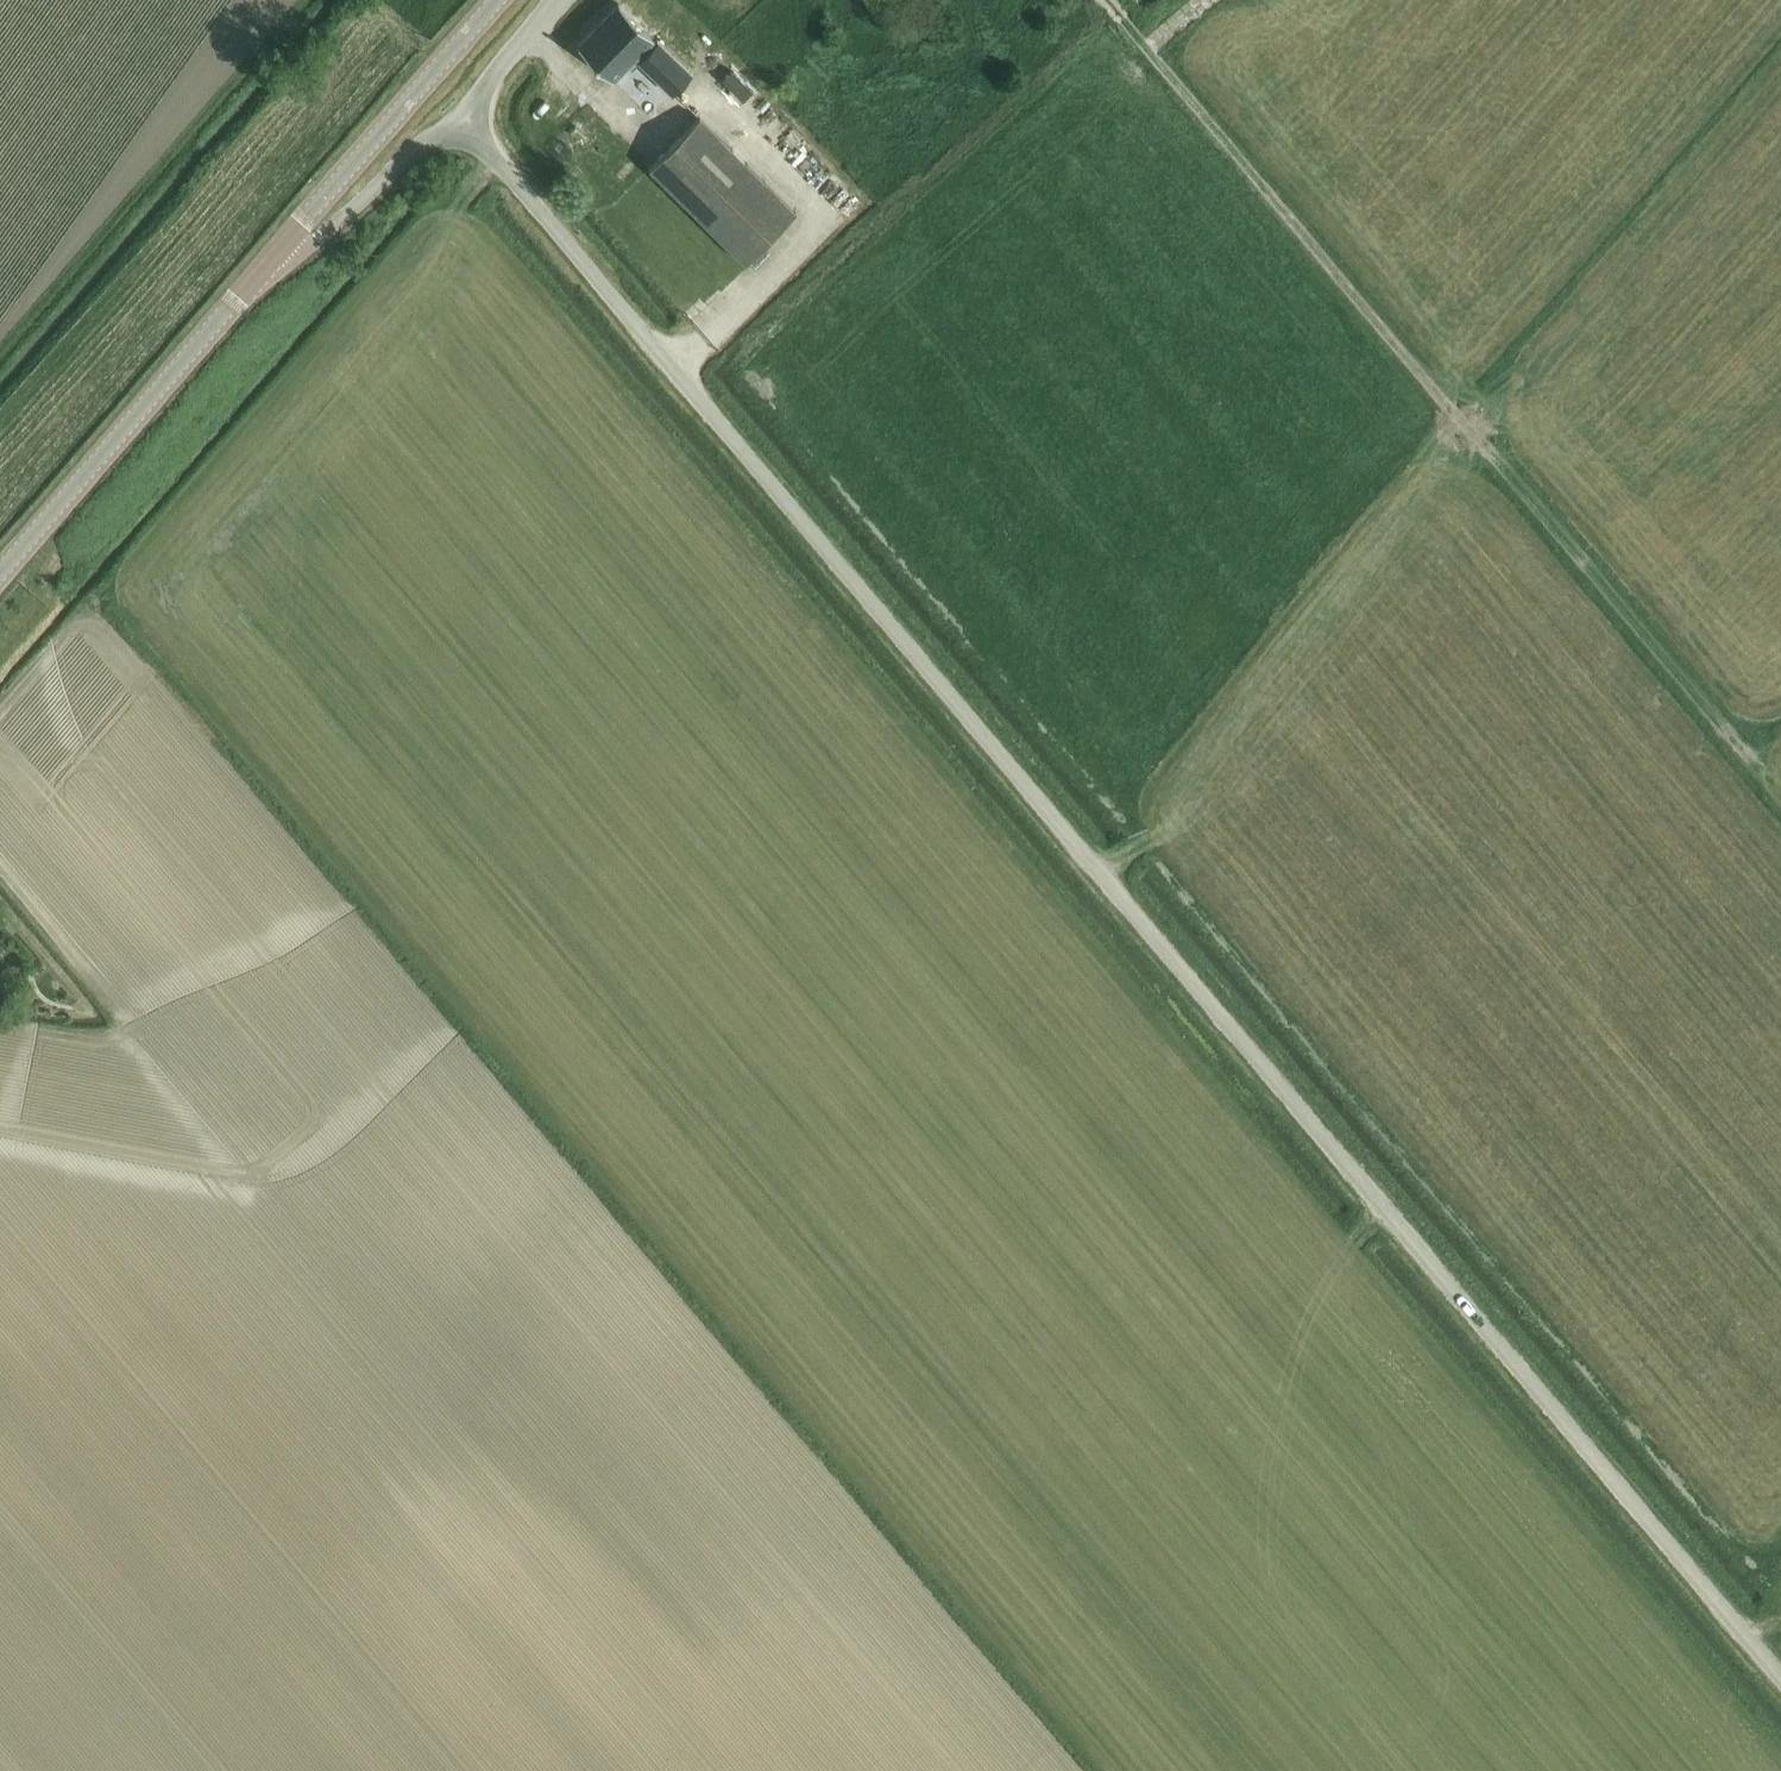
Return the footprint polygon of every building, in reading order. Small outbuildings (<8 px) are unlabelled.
[(617,2),(576,44),(611,77),(626,61),(631,66),(638,59),(633,54),(652,35),(617,2)] [(672,91),(690,72),(656,39),(638,59),(672,91)] [(744,261),(795,209),(699,115),(648,167),(744,261)]
